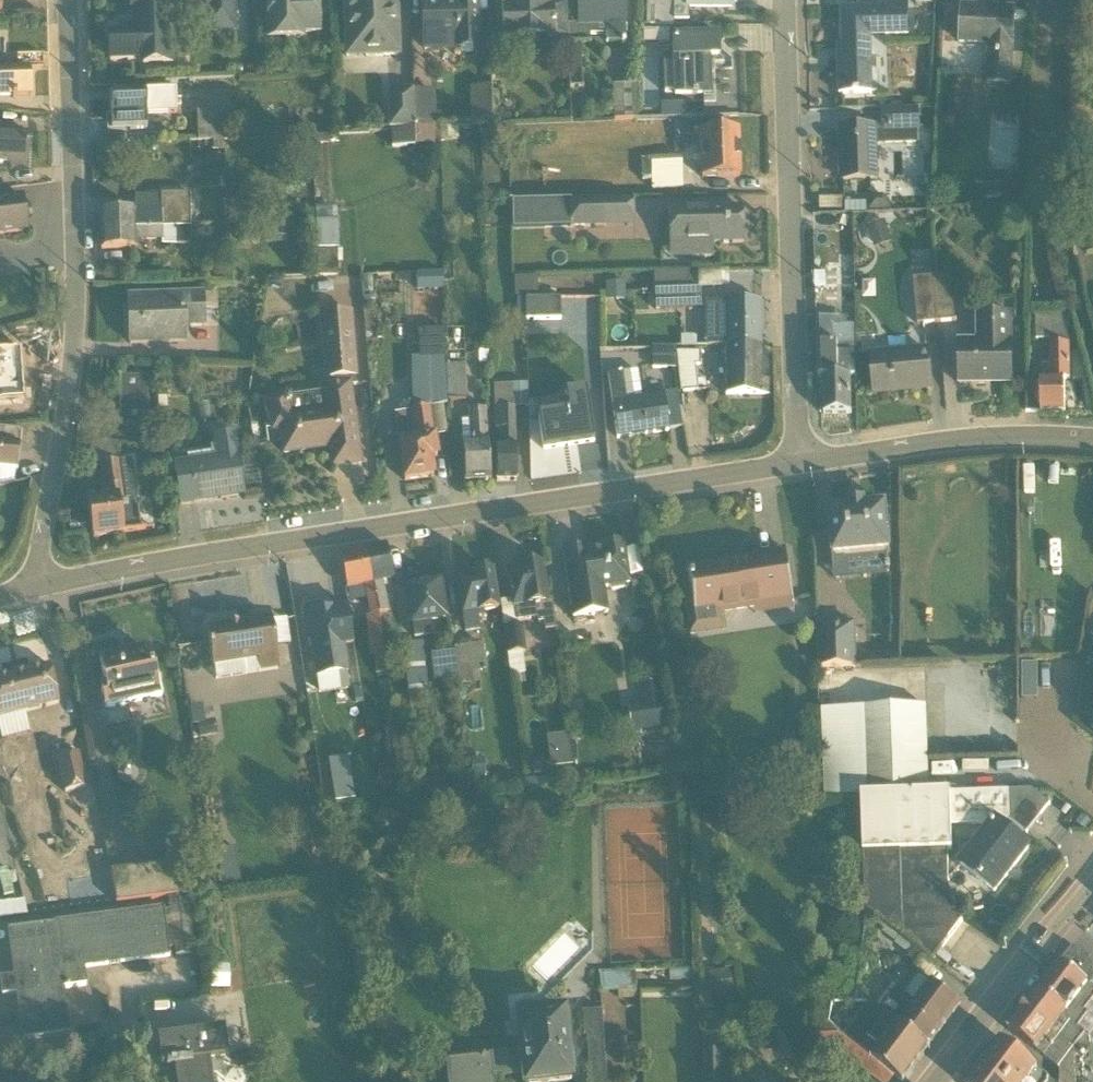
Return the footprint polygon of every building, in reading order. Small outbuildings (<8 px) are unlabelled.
[(107,61),(140,61),(140,68),(174,67),(172,0),(129,0),(129,15),(134,15),(135,37),(107,37),(107,61)] [(187,22),(203,22),(203,37),(233,36),(232,0),(187,0),(187,22)] [(267,43),(304,42),(304,35),(319,34),(319,0),(266,0),(267,43)] [(345,61),(398,60),(396,0),(343,0),(345,61)] [(424,55),(476,54),(474,0),(422,0),(424,55)] [(488,60),(504,59),(503,45),(515,45),(515,42),(532,41),(533,58),(556,57),(556,40),(566,40),(565,6),(552,6),(552,0),(500,0),(502,39),(487,39),(488,60)] [(577,27),(566,27),(567,47),(589,46),(589,37),(606,37),(606,44),(625,44),(623,0),(576,0),(577,27)] [(672,1),(641,1),(641,28),(672,28),(672,23),(687,23),(687,11),(730,11),(730,0),(672,0),(672,1)] [(841,11),(842,95),(872,95),(872,40),(908,40),(908,4),(883,5),(884,11),(841,11)] [(1008,88),(1013,11),(960,8),(958,47),(985,49),(983,87),(1008,88)] [(716,40),(671,40),(671,67),(663,67),(663,95),(671,95),(671,98),(707,98),(707,59),(716,59),(716,40)] [(15,100),(15,98),(29,98),(29,74),(0,75),(0,100),(15,100)] [(633,87),(612,87),(613,121),(634,121),(633,87)] [(489,89),(468,90),(469,128),(491,127),(491,124),(499,124),(497,94),(490,94),(489,89)] [(433,90),(385,92),(387,132),(390,133),(391,150),(438,148),(440,143),(457,142),(457,129),(435,130),(433,90)] [(175,92),(110,94),(110,118),(127,117),(128,132),(146,131),(146,117),(176,116),(175,92)] [(593,109),(579,101),(572,113),(586,121),(593,109)] [(881,129),(840,130),(841,182),(878,181),(877,146),(918,145),(918,131),(930,130),(929,113),(917,114),(917,110),(881,111),(881,129)] [(1016,165),(1018,112),(992,111),(990,164),(1016,165)] [(196,114),(197,143),(230,142),(229,113),(196,114)] [(500,131),(484,132),(485,145),(501,143),(500,131)] [(739,177),(737,131),(693,132),(693,141),(699,141),(700,179),(739,177)] [(27,167),(29,136),(0,135),(0,166),(27,167)] [(215,153),(195,158),(199,177),(220,172),(215,153)] [(652,164),(652,191),(680,190),(680,163),(652,164)] [(99,213),(100,231),(188,229),(187,195),(134,197),(134,212),(99,213)] [(27,233),(22,200),(0,203),(0,236),(27,233)] [(510,203),(511,232),(630,229),(630,200),(510,203)] [(842,200),(819,200),(819,215),(842,214),(842,200)] [(237,201),(226,202),(228,225),(239,224),(237,201)] [(741,210),(667,212),(669,260),(712,258),(711,246),(742,245),(741,210)] [(338,278),(336,224),(315,223),(316,279),(338,278)] [(870,227),(876,246),(891,242),(886,223),(870,227)] [(188,229),(100,231),(100,244),(100,251),(136,250),(136,243),(161,242),(161,246),(189,246),(188,229)] [(285,231),(265,232),(266,245),(286,244),(285,231)] [(442,273),(415,273),(416,293),(442,293),(442,273)] [(726,273),(654,275),(655,311),(699,309),(699,292),(727,291),(726,273)] [(950,279),(933,281),(936,325),(954,323),(950,279)] [(536,280),(514,280),(514,298),(536,298),(536,280)] [(936,325),(933,281),(912,282),(916,326),(936,325)] [(624,283),(604,284),(605,302),(624,301),(624,283)] [(203,296),(128,299),(130,346),(186,344),(185,332),(204,331),(203,296)] [(559,301),(515,302),(516,322),(559,320),(559,301)] [(598,330),(596,303),(582,304),(584,331),(598,330)] [(706,303),(705,347),(725,347),(760,347),(761,303),(706,303)] [(281,431),(284,455),(329,450),(332,469),(359,465),(346,389),(355,388),(349,314),(318,317),(323,389),(318,390),(322,411),(294,415),(286,394),(260,404),(272,435),(281,431)] [(1069,314),(1036,314),(1035,341),(1049,342),(1049,381),(1040,380),(1040,412),(1063,412),(1063,381),(1068,381),(1069,314)] [(975,316),(975,341),(958,341),(958,387),(1012,387),(1012,316),(975,316)] [(841,320),(816,321),(818,379),(822,379),(823,416),(851,415),(850,376),(838,376),(837,354),(854,354),(854,326),(841,326),(841,320)] [(441,408),(439,391),(446,390),(445,368),(444,333),(416,334),(417,360),(411,362),(411,394),(414,413),(393,416),(403,483),(432,478),(429,459),(436,458),(429,410),(441,408)] [(760,347),(725,347),(725,396),(768,396),(768,380),(761,380),(760,347)] [(674,350),(651,350),(651,370),(674,370),(674,350)] [(925,350),(870,355),(873,392),(909,389),(910,393),(928,392),(925,350)] [(692,352),(675,354),(681,394),(697,392),(692,352)] [(480,367),(445,368),(446,390),(447,403),(481,401),(480,367)] [(605,377),(615,439),(670,430),(665,397),(641,400),(637,372),(605,377)] [(149,378),(120,378),(120,426),(148,426),(149,378)] [(515,482),(513,409),(528,409),(526,387),(493,387),(495,483),(515,482)] [(538,417),(543,451),(594,444),(587,396),(564,399),(566,413),(538,417)] [(673,426),(682,426),(681,402),(672,403),(673,426)] [(490,482),(485,410),(467,412),(467,423),(460,423),(464,484),(490,482)] [(20,432),(0,429),(0,469),(15,471),(20,432)] [(186,459),(186,464),(173,466),(178,506),(242,498),(237,457),(233,435),(211,438),(212,447),(209,447),(210,455),(186,459)] [(260,491),(256,460),(242,462),(247,493),(260,491)] [(140,533),(130,462),(100,466),(105,501),(87,504),(92,540),(140,533)] [(830,517),(834,564),(893,558),(888,512),(866,514),(865,507),(847,508),(848,516),(830,517)] [(562,553),(571,620),(606,616),(603,595),(625,592),(625,586),(628,585),(623,545),(598,549),(599,555),(585,557),(584,550),(562,553)] [(387,547),(362,552),(378,615),(390,613),(384,581),(393,580),(387,547)] [(368,617),(378,615),(362,552),(337,556),(343,591),(362,587),(368,617)] [(682,595),(688,637),(746,628),(744,613),(777,608),(794,606),(786,559),(786,554),(753,559),(754,564),(687,574),(690,594),(682,595)] [(555,631),(550,602),(546,602),(541,568),(507,573),(514,622),(536,619),(537,625),(543,624),(545,633),(555,631)] [(491,577),(457,582),(465,634),(480,632),(478,621),(482,620),(482,615),(497,612),(491,577)] [(409,624),(412,624),(414,641),(430,638),(428,625),(445,622),(439,583),(404,588),(409,624)] [(1043,587),(1025,587),(1027,637),(1045,637),(1043,587)] [(346,609),(307,614),(317,680),(349,675),(345,648),(351,647),(346,609)] [(270,622),(207,632),(215,681),(245,676),(244,665),(258,663),(259,674),(278,671),(270,622)] [(856,671),(854,624),(817,626),(818,673),(856,671)] [(517,628),(502,630),(509,679),(524,677),(517,628)] [(426,698),(421,645),(402,647),(406,672),(409,701),(426,698)] [(478,651),(453,654),(457,684),(482,681),(478,651)] [(99,689),(104,710),(161,697),(156,677),(152,678),(146,653),(99,664),(104,688),(99,689)] [(1040,696),(1041,662),(1024,661),(1024,696),(1040,696)] [(58,706),(48,667),(0,679),(0,721),(58,706)] [(915,680),(944,678),(944,668),(914,670),(915,680)] [(658,704),(637,707),(640,729),(661,726),(658,704)] [(824,799),(864,798),(933,795),(931,711),(822,713),(824,799)] [(570,734),(549,735),(551,769),(572,768),(570,734)] [(86,787),(78,755),(57,759),(65,792),(86,787)] [(954,913),(952,828),(954,796),(933,795),(864,798),(865,913),(934,964),(966,920),(954,913)] [(1011,795),(954,796),(952,828),(986,828),(958,867),(995,896),(1030,850),(1002,833),(1011,824),(1011,795)] [(177,863),(112,871),(116,902),(181,894),(177,863)] [(15,880),(1,884),(7,906),(21,902),(15,880)] [(68,1038),(61,989),(85,986),(83,971),(169,960),(167,949),(174,948),(175,958),(196,955),(189,896),(166,899),(167,911),(11,931),(25,1043),(68,1038)] [(1059,965),(1092,992),(1092,980),(1088,965),(1072,949),(1059,965)] [(1038,994),(1089,1034),(1092,1029),(1092,1020),(1091,1019),(1092,1017),(1092,1007),(1090,1005),(1092,1002),(1092,992),(1059,965),(1038,994)] [(894,989),(877,1011),(928,1050),(960,1007),(920,977),(904,997),(894,989)] [(1038,994),(1023,1012),(1073,1051),(1074,1055),(1081,1061),(1088,1052),(1081,1047),(1089,1034),(1038,994)] [(928,1050),(877,1011),(869,1006),(844,1040),(897,1081),(904,1081),(928,1050)] [(523,1081),(572,1081),(566,1010),(513,1014),(516,1054),(449,1059),(451,1081),(495,1081),(494,1077),(522,1075),(523,1081)] [(1023,1012),(1008,1032),(1058,1071),(1058,1081),(1074,1081),(1073,1051),(1023,1012)] [(602,1013),(585,1015),(591,1081),(608,1081),(602,1013)] [(208,1060),(226,1058),(222,1029),(157,1038),(161,1067),(174,1065),(176,1081),(211,1081),(208,1060)] [(982,1066),(969,1081),(1052,1081),(1000,1042),(982,1066)]
